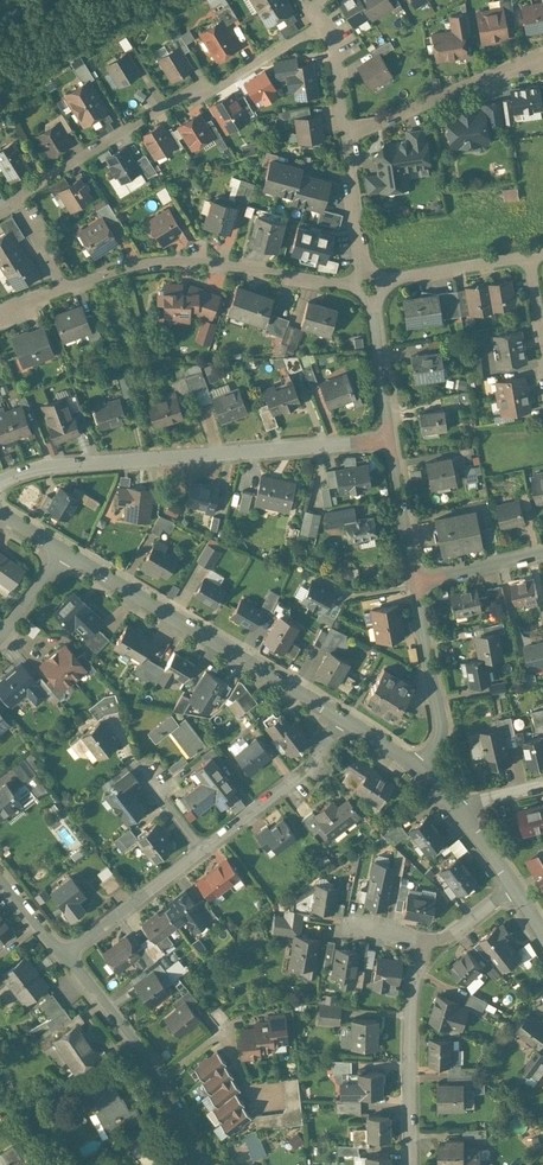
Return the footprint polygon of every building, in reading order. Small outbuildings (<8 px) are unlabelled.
[(215,8),(228,2),(227,0),(211,0),(215,8)] [(260,8),(274,0),(255,0),(260,8)] [(260,8),(270,23),(282,16),(287,24),(293,20),(293,21),(297,19),(291,9),(290,10),(283,0),(274,0),(260,8)] [(339,3),(353,25),(370,15),(370,16),(371,17),(391,5),(392,5),(389,0),(344,0),(339,3)] [(392,5),(391,5),(393,8),(400,4),(398,0),(389,0),(392,5)] [(502,7),(503,14),(514,12),(511,0),(500,0),(502,7)] [(522,6),(527,32),(542,29),(542,2),(522,6)] [(229,4),(215,13),(220,21),(224,27),(238,18),(229,4)] [(502,7),(480,11),(483,30),(489,29),(491,38),(507,35),(503,14),(502,7)] [(467,13),(451,16),(454,30),(454,31),(461,30),(462,35),(470,34),(467,13)] [(287,24),(279,29),(284,37),(298,28),(293,21),(293,20),(287,24)] [(224,27),(220,21),(201,32),(218,59),(236,47),(224,27)] [(454,30),(432,33),(437,60),(447,58),(449,60),(453,59),(455,57),(465,55),(462,35),(461,30),(454,31),(454,30)] [(181,35),(168,43),(172,50),(178,47),(183,54),(190,49),(181,35)] [(389,40),(371,51),(375,58),(379,55),(380,55),(394,47),(389,40)] [(172,50),(159,59),(172,80),(191,68),(183,54),(178,47),(172,50)] [(126,53),(107,65),(120,85),(139,73),(126,53)] [(375,58),(359,67),(370,86),(391,75),(380,55),(379,55),(375,58)] [(284,61),(275,66),(276,74),(293,71),(292,67),(296,66),(295,59),(284,61)] [(84,62),(74,69),(84,84),(87,82),(94,78),(84,62)] [(296,66),(292,67),(293,71),(297,97),(315,94),(311,64),(296,66)] [(84,84),(66,95),(67,95),(68,95),(76,109),(96,96),(87,82),(84,84)] [(540,109),(537,87),(512,90),(516,120),(523,119),(522,112),(540,109)] [(232,93),(211,106),(224,127),(245,114),(236,100),(232,93)] [(254,113),(243,95),(236,100),(245,114),(247,118),(254,113)] [(96,96),(76,109),(85,123),(84,123),(85,124),(91,121),(98,116),(105,111),(96,96)] [(502,102),(481,105),(482,111),(483,111),(485,125),(504,122),(502,102)] [(106,110),(105,111),(98,116),(103,124),(95,129),(100,137),(114,128),(110,122),(113,120),(106,110)] [(475,110),(456,113),(456,114),(448,116),(450,129),(448,129),(446,132),(447,137),(450,139),(451,139),(452,146),(487,141),(485,125),(483,111),(482,111),(475,112),(475,110)] [(72,129),(62,113),(53,118),(56,124),(58,123),(65,134),(72,129)] [(199,115),(189,121),(188,120),(179,126),(190,144),(198,139),(201,143),(211,136),(212,136),(204,123),(199,115)] [(319,115),(296,118),(300,142),(322,138),(319,115)] [(98,116),(91,121),(95,129),(103,124),(98,116)] [(222,137),(211,119),(204,123),(212,136),(211,136),(215,142),(222,137)] [(56,124),(37,136),(50,156),(71,143),(65,134),(58,123),(56,124)] [(160,124),(142,135),(154,153),(161,149),(163,153),(173,147),(174,146),(165,131),(160,124)] [(182,145),(171,127),(165,131),(174,146),(173,147),(175,150),(182,145)] [(422,129),(407,132),(408,141),(424,139),(422,129)] [(402,140),(399,143),(399,144),(388,146),(385,143),(375,156),(378,158),(379,167),(378,167),(379,175),(381,189),(382,189),(383,189),(389,188),(392,187),(393,185),(393,183),(407,181),(405,168),(408,168),(410,169),(417,168),(418,166),(428,165),(427,154),(428,153),(427,150),(426,149),(424,139),(408,141),(406,140),(402,140)] [(0,150),(0,163),(11,180),(29,169),(13,142),(0,150)] [(127,146),(105,159),(122,185),(143,171),(136,161),(127,146)] [(146,155),(136,161),(143,171),(148,179),(158,173),(146,155)] [(301,168),(271,159),(263,186),(265,187),(265,186),(270,187),(270,188),(287,193),(287,192),(292,193),(292,194),(293,194),(291,200),(293,200),(293,199),(298,201),(315,206),(315,205),(320,207),(321,208),(323,201),(326,193),(329,181),(328,181),(300,173),(301,168)] [(379,175),(367,177),(369,191),(381,189),(379,175)] [(65,176),(49,186),(55,195),(60,192),(60,191),(70,185),(65,176)] [(338,182),(329,179),(328,181),(329,181),(326,193),(340,197),(338,182)] [(70,185),(60,191),(60,192),(71,210),(90,198),(86,191),(89,189),(90,187),(89,186),(89,185),(88,184),(87,183),(86,183),(85,183),(84,183),(80,186),(77,181),(70,185)] [(253,188),(246,186),(241,199),(248,201),(253,188)] [(519,187),(504,188),(505,199),(519,198),(519,187)] [(236,205),(213,199),(209,214),(208,213),(205,225),(228,231),(233,213),(234,214),(236,205)] [(118,218),(108,202),(96,209),(102,219),(103,218),(107,224),(118,218)] [(285,215),(259,208),(259,209),(258,215),(257,215),(250,243),(276,250),(279,239),(276,238),(280,222),(283,223),(285,216),(285,215)] [(321,208),(317,222),(339,228),(343,214),(321,208)] [(169,209),(150,220),(152,224),(151,231),(153,234),(156,235),(162,245),(179,234),(174,226),(178,224),(169,209)] [(0,222),(0,223),(6,234),(9,232),(15,242),(25,236),(12,215),(0,222)] [(102,219),(79,233),(80,234),(83,232),(89,241),(86,243),(93,255),(112,243),(114,236),(107,224),(103,218),(102,219)] [(195,239),(183,221),(178,224),(174,226),(179,234),(185,244),(195,239)] [(9,232),(6,234),(0,238),(0,264),(2,264),(7,272),(8,272),(26,260),(26,259),(25,259),(15,242),(9,232)] [(343,240),(328,236),(323,257),(338,261),(343,240)] [(26,260),(8,272),(17,287),(20,285),(21,286),(41,279),(38,274),(28,258),(26,259),(26,260)] [(507,280),(456,289),(456,291),(461,315),(495,309),(494,307),(514,303),(512,290),(509,290),(507,280)] [(218,297),(202,293),(203,289),(190,285),(187,293),(187,294),(181,294),(181,287),(178,284),(167,284),(164,287),(164,291),(159,291),(159,302),(164,302),(164,308),(167,311),(173,311),(173,318),(186,318),(189,316),(189,308),(198,308),(213,313),(218,297)] [(271,298),(238,286),(226,320),(227,321),(230,311),(263,323),(271,298)] [(456,291),(437,293),(440,314),(439,315),(439,318),(461,315),(456,291)] [(437,293),(403,298),(406,319),(439,315),(440,314),(437,293)] [(336,309),(307,301),(301,324),(317,329),(318,328),(330,332),(336,309)] [(78,307),(55,316),(64,340),(86,332),(91,331),(86,317),(84,313),(80,314),(78,307)] [(101,336),(93,314),(86,317),(91,331),(86,332),(89,340),(101,336)] [(288,322),(271,316),(266,330),(283,336),(287,324),(288,322)] [(197,341),(211,344),(217,322),(203,318),(197,341)] [(302,329),(287,324),(283,336),(281,342),(295,347),(302,329)] [(43,328),(28,334),(28,333),(25,332),(13,336),(20,357),(28,354),(31,362),(53,354),(43,328)] [(520,329),(491,335),(492,335),(497,366),(496,366),(497,367),(526,362),(526,361),(525,361),(520,330),(521,330),(520,329)] [(441,339),(427,341),(428,348),(442,346),(441,339)] [(440,351),(411,355),(414,379),(443,375),(441,363),(442,363),(440,351)] [(298,355),(282,356),(289,373),(303,368),(298,355)] [(480,355),(466,357),(469,379),(483,376),(480,355)] [(210,381),(219,377),(214,362),(205,365),(210,381)] [(199,363),(182,365),(185,376),(191,393),(208,387),(199,363)] [(319,385),(311,365),(303,368),(310,388),(319,385)] [(123,370),(115,371),(123,397),(131,395),(123,370)] [(345,375),(322,383),(330,405),(345,399),(344,398),(353,395),(345,375)] [(185,376),(171,381),(174,390),(176,397),(191,393),(185,376)] [(524,376),(496,381),(498,390),(495,390),(496,398),(529,392),(528,385),(525,385),(524,376)] [(293,382),(276,389),(274,385),(264,389),(270,407),(272,412),(273,412),(300,402),(293,382)] [(174,390),(159,395),(160,399),(148,403),(155,426),(166,422),(166,421),(182,416),(176,397),(174,390)] [(470,390),(440,395),(442,403),(471,398),(470,390)] [(230,391),(212,398),(220,421),(247,411),(239,391),(231,394),(230,391)] [(76,392),(66,396),(71,411),(81,408),(76,392)] [(529,392),(496,398),(498,406),(500,406),(502,414),(530,409),(528,401),(531,400),(529,392)] [(25,395),(18,398),(21,406),(22,406),(23,410),(31,408),(25,395)] [(71,411),(66,396),(48,403),(55,421),(48,423),(55,442),(79,433),(71,411)] [(119,398),(105,402),(104,399),(93,403),(100,427),(126,419),(119,398)] [(21,406),(7,411),(16,436),(30,431),(23,410),(22,406),(21,406)] [(272,412),(270,407),(259,411),(266,428),(277,424),(273,412),(272,412)] [(443,408),(419,411),(421,429),(437,427),(438,429),(446,428),(443,408)] [(1,441),(16,436),(7,411),(0,414),(0,438),(1,441)] [(473,446),(459,448),(460,455),(474,453),(473,446)] [(451,457),(425,462),(430,485),(456,480),(451,457)] [(474,466),(469,467),(468,464),(464,465),(465,467),(464,468),(467,482),(477,480),(474,466)] [(366,465),(336,470),(340,491),(370,486),(366,465)] [(295,483),(277,479),(277,478),(261,475),(254,503),(288,510),(295,483)] [(533,477),(538,501),(542,500),(542,475),(533,477)] [(162,483),(155,483),(154,496),(161,497),(162,483)] [(218,489),(191,483),(186,502),(206,506),(205,511),(213,512),(218,489)] [(329,485),(322,486),(324,504),(332,503),(329,485)] [(67,492),(60,488),(54,498),(54,499),(49,507),(67,518),(78,499),(85,503),(90,495),(75,486),(71,494),(67,492)] [(151,490),(129,487),(128,489),(119,488),(117,502),(127,503),(125,518),(148,520),(151,490)] [(252,492),(243,490),(238,509),(248,511),(252,492)] [(528,490),(517,492),(519,500),(520,500),(522,509),(532,507),(528,490)] [(54,498),(47,494),(40,506),(47,511),(49,507),(54,499),(54,498)] [(519,500),(507,503),(507,505),(496,508),(501,526),(525,520),(522,509),(520,500),(519,500)] [(177,515),(180,506),(169,503),(166,512),(177,515)] [(373,516),(352,520),(351,510),(344,511),(346,521),(345,521),(348,541),(352,540),(353,541),(357,541),(357,539),(376,536),(373,516)] [(476,510),(434,519),(441,551),(482,543),(482,542),(479,528),(476,510)] [(317,513),(305,511),(300,531),(314,535),(316,527),(312,526),(313,521),(317,522),(319,516),(316,516),(317,513)] [(168,519),(160,515),(151,530),(159,534),(168,519)] [(213,515),(211,528),(218,529),(221,517),(213,515)] [(493,526),(479,528),(482,542),(496,539),(493,526)] [(166,545),(157,540),(155,544),(154,544),(143,562),(144,563),(141,567),(157,576),(159,572),(165,575),(176,557),(163,550),(166,545)] [(220,551),(206,543),(197,559),(210,567),(220,551)] [(0,554),(0,580),(11,587),(24,569),(13,561),(12,563),(0,554)] [(224,590),(204,578),(194,593),(215,605),(224,590)] [(534,578),(511,583),(516,603),(539,598),(534,578)] [(320,582),(320,583),(313,580),(302,600),(322,611),(333,590),(326,587),(327,586),(320,582)] [(502,585),(485,589),(489,607),(497,605),(501,622),(503,621),(510,620),(502,585)] [(476,588),(450,593),(452,602),(451,603),(453,615),(480,608),(476,588)] [(91,609),(75,593),(55,613),(71,628),(76,623),(86,634),(87,634),(95,625),(101,620),(91,609)] [(262,612),(241,599),(233,613),(243,620),(242,621),(253,627),(262,612)] [(286,604),(277,599),(269,614),(277,618),(279,614),(280,615),(286,604)] [(398,604),(371,608),(377,640),(402,636),(401,629),(403,629),(398,604)] [(277,618),(265,639),(273,644),(273,645),(293,658),(300,646),(289,639),(297,625),(280,615),(279,614),(277,618)] [(32,620),(25,629),(34,635),(40,627),(32,620)] [(501,622),(482,626),(485,638),(475,639),(479,659),(488,657),(502,654),(498,632),(505,631),(503,621),(501,622)] [(153,639),(127,624),(114,646),(123,652),(124,649),(140,658),(138,661),(139,662),(143,655),(153,639)] [(95,625),(87,634),(86,634),(81,639),(90,647),(103,633),(95,625)] [(342,631),(331,626),(327,632),(323,642),(332,647),(342,631)] [(321,629),(314,644),(320,647),(323,642),(327,632),(321,629)] [(103,633),(90,647),(96,653),(109,640),(103,633)] [(524,646),(529,668),(542,665),(542,642),(524,646)] [(76,658),(65,645),(59,650),(58,648),(52,653),(74,679),(79,675),(79,673),(84,669),(84,668),(76,658)] [(348,661),(330,650),(322,663),(322,662),(316,672),(335,683),(335,682),(347,690),(354,679),(342,672),(348,661)] [(194,664),(174,652),(164,668),(157,680),(168,686),(175,675),(185,680),(194,664)] [(74,679),(52,653),(46,658),(47,659),(41,664),(52,678),(61,688),(61,687),(66,683),(69,684),(74,679)] [(96,669),(82,653),(76,658),(84,668),(84,669),(87,673),(91,673),(96,669)] [(157,664),(143,655),(139,662),(138,661),(132,672),(146,681),(157,664)] [(479,659),(462,662),(464,674),(467,673),(470,685),(489,681),(486,666),(490,666),(488,657),(479,659)] [(0,682),(0,691),(11,704),(28,690),(37,701),(45,695),(35,683),(36,682),(21,664),(0,682)] [(164,668),(157,664),(146,681),(154,686),(157,680),(164,668)] [(412,686),(383,669),(375,682),(366,696),(371,699),(369,703),(387,714),(390,711),(395,714),(403,700),(412,686)] [(190,698),(190,699),(191,700),(208,710),(214,700),(218,702),(223,694),(217,691),(223,681),(207,671),(190,698)] [(46,683),(41,677),(36,682),(35,683),(45,695),(51,689),(46,683)] [(61,688),(52,678),(46,683),(51,689),(59,698),(58,698),(60,699),(64,695),(65,692),(61,687),(61,688)] [(242,682),(238,680),(228,697),(232,700),(235,698),(247,689),(242,682)] [(231,686),(223,681),(217,691),(223,694),(225,696),(231,686)] [(247,689),(235,698),(245,710),(250,705),(246,700),(253,696),(247,689)] [(115,693),(105,696),(96,702),(106,714),(120,710),(115,693)] [(190,698),(182,693),(172,710),(183,712),(191,700),(190,699),(190,698)] [(96,702),(88,708),(98,720),(106,714),(96,702)] [(532,713),(536,727),(542,725),(542,710),(532,713)] [(0,713),(0,729),(8,723),(0,713)] [(280,713),(277,715),(277,717),(266,725),(275,736),(276,735),(285,727),(283,725),(288,722),(285,718),(285,716),(283,713),(280,713)] [(205,744),(185,718),(178,723),(171,714),(148,732),(155,742),(172,729),(191,755),(205,744)] [(511,716),(499,718),(501,727),(502,727),(504,736),(516,734),(511,716)] [(285,727),(276,735),(291,754),(301,746),(301,745),(308,740),(301,731),(303,730),(295,720),(285,727)] [(100,722),(71,744),(72,745),(77,741),(84,750),(90,746),(99,757),(117,743),(100,722)] [(501,727),(470,735),(474,751),(485,749),(489,765),(510,760),(504,736),(502,727),(501,727)] [(523,728),(516,730),(518,740),(526,739),(523,728)] [(524,740),(530,765),(542,762),(542,736),(524,740)] [(269,754),(256,737),(248,743),(248,742),(242,747),(242,748),(235,753),(248,770),(269,754)] [(237,785),(211,753),(193,767),(203,780),(215,795),(218,799),(237,785)] [(183,755),(168,766),(173,772),(187,761),(183,755)] [(370,767),(352,755),(344,768),(348,771),(361,780),(370,767)] [(24,758),(12,767),(24,782),(24,783),(25,782),(36,773),(24,758)] [(393,785),(374,773),(376,771),(370,767),(361,780),(356,788),(371,798),(379,804),(384,797),(385,798),(393,785)] [(130,771),(115,782),(119,788),(110,794),(116,802),(113,805),(113,809),(115,812),(120,813),(126,821),(144,807),(139,800),(137,797),(136,797),(130,789),(139,783),(130,771)] [(361,780),(348,771),(347,771),(348,772),(342,781),(352,795),(356,788),(361,780)] [(203,780),(186,794),(197,807),(205,801),(207,802),(215,795),(203,780)] [(0,787),(0,815),(19,800),(20,800),(13,791),(6,782),(0,787)] [(36,796),(25,782),(24,783),(24,782),(13,791),(20,800),(19,800),(25,807),(36,799),(38,798),(36,795),(36,796)] [(379,804),(371,798),(368,803),(376,813),(381,805),(379,804)] [(347,799),(337,807),(332,801),(315,814),(324,826),(332,836),(359,815),(347,799)] [(519,810),(521,816),(519,818),(522,820),(524,831),(528,830),(528,833),(535,831),(534,829),(539,828),(542,827),(542,804),(519,810)] [(313,810),(301,819),(313,834),(324,826),(315,814),(313,810)] [(427,816),(409,829),(426,852),(444,838),(427,816)] [(283,818),(269,829),(267,826),(261,831),(273,846),(276,849),(286,841),(294,834),(289,828),(290,828),(283,818)] [(162,829),(157,822),(136,838),(153,861),(172,846),(160,830),(162,829)] [(400,824),(383,834),(390,841),(396,836),(398,837),(400,836),(399,834),(405,830),(400,824)] [(130,828),(113,840),(122,851),(127,847),(124,843),(135,835),(130,828)] [(273,846),(261,831),(256,835),(267,850),(273,846)] [(405,855),(396,847),(393,866),(392,872),(401,874),(405,855)] [(541,855),(539,852),(528,858),(537,872),(540,870),(541,873),(539,875),(542,882),(542,854),(541,855)] [(458,856),(440,870),(447,878),(440,883),(451,897),(457,892),(458,893),(475,879),(458,856)] [(393,866),(374,862),(371,876),(390,880),(392,872),(393,866)] [(244,882),(230,864),(222,870),(231,881),(230,882),(235,888),(244,882)] [(218,865),(197,881),(210,897),(230,882),(231,881),(222,870),(218,865)] [(112,872),(99,882),(108,895),(122,885),(112,872)] [(70,875),(51,890),(72,916),(83,908),(75,898),(83,892),(70,875)] [(390,880),(371,876),(365,902),(385,907),(388,891),(389,891),(392,880),(390,880)] [(337,886),(316,883),(315,886),(312,908),(313,908),(332,911),(334,897),(336,897),(337,886)] [(313,886),(293,898),(291,909),(301,911),(308,912),(308,911),(310,912),(312,910),(313,908),(312,908),(315,886),(313,886)] [(45,887),(35,894),(40,901),(50,894),(45,887)] [(195,904),(185,890),(170,902),(172,905),(166,909),(176,923),(185,917),(194,928),(205,919),(206,919),(197,908),(198,907),(195,904)] [(434,898),(407,893),(403,914),(414,916),(414,915),(430,919),(434,898)] [(216,914),(203,898),(195,904),(198,907),(197,908),(206,919),(205,919),(207,921),(216,914)] [(0,908),(0,926),(8,919),(0,908)] [(301,911),(291,909),(289,908),(288,915),(300,917),(301,911)] [(166,909),(159,914),(157,911),(142,923),(153,937),(159,934),(161,936),(166,932),(176,923),(166,909)] [(288,915),(285,915),(283,924),(298,926),(300,926),(301,917),(300,917),(288,915)] [(8,919),(0,926),(0,946),(18,932),(8,919)] [(511,933),(503,923),(499,926),(504,934),(503,934),(506,937),(511,933)] [(298,926),(283,924),(282,932),(295,933),(296,934),(298,926)] [(498,925),(480,939),(492,955),(503,969),(520,956),(516,951),(512,946),(506,937),(503,934),(504,934),(499,926),(498,925)] [(166,932),(161,936),(159,934),(153,937),(153,938),(162,949),(173,941),(166,932)] [(296,934),(295,933),(291,958),(291,959),(302,961),(314,963),(314,962),(318,937),(296,934)] [(126,936),(104,953),(117,970),(139,953),(137,950),(126,936)] [(162,949),(153,938),(143,946),(151,957),(153,960),(156,958),(164,952),(162,949)] [(334,940),(327,939),(324,956),(331,958),(334,940)] [(492,955),(481,940),(474,945),(487,959),(492,955)] [(529,941),(516,951),(520,956),(528,967),(533,963),(530,958),(537,953),(529,941)] [(151,957),(142,946),(137,950),(139,953),(148,964),(153,960),(151,957)] [(358,951),(336,947),(332,974),(352,977),(353,977),(355,967),(358,951)] [(375,949),(367,948),(364,964),(372,965),(375,949)] [(459,958),(451,967),(466,982),(483,966),(468,951),(460,959),(459,958)] [(3,974),(0,970),(0,986),(7,980),(24,1002),(46,985),(30,965),(31,964),(25,956),(3,974)] [(179,957),(167,967),(176,978),(188,968),(179,957)] [(401,960),(377,957),(373,978),(375,978),(373,986),(386,989),(387,984),(397,986),(401,960)] [(168,972),(156,958),(153,960),(148,964),(143,968),(148,974),(153,971),(159,979),(168,972)] [(302,961),(291,959),(291,958),(287,958),(285,970),(300,972),(302,961)] [(314,963),(302,961),(300,972),(300,973),(306,978),(313,975),(316,962),(314,962),(314,963)] [(364,968),(355,967),(353,977),(352,977),(351,983),(361,985),(364,968)] [(159,979),(153,971),(148,974),(135,984),(149,1002),(156,996),(160,997),(168,990),(159,979)] [(197,999),(188,989),(172,1002),(177,1008),(185,1001),(189,1006),(197,999)] [(488,1000),(471,991),(468,998),(485,1007),(488,1000)] [(65,1009),(52,992),(39,1002),(51,1017),(65,1009)] [(459,1001),(438,994),(436,1001),(431,1019),(452,1025),(459,1001)] [(485,1007),(468,998),(464,1004),(481,1014),(485,1007)] [(177,1008),(165,1017),(174,1027),(175,1026),(181,1026),(184,1030),(199,1018),(189,1006),(185,1001),(177,1008)] [(340,1007),(320,1005),(318,1020),(339,1022),(340,1007)] [(62,1022),(36,1040),(43,1050),(55,1041),(54,1040),(77,1024),(78,1024),(84,1020),(78,1012),(62,1023),(62,1022)] [(284,1014),(269,1015),(272,1048),(273,1048),(272,1043),(287,1041),(284,1014)] [(530,1014),(518,1030),(528,1037),(530,1034),(542,1043),(542,1041),(542,1023),(539,1020),(530,1014)] [(269,1021),(255,1022),(259,1055),(259,1050),(272,1048),(269,1015),(269,1021)] [(376,1018),(352,1017),(351,1045),(376,1045),(376,1018)] [(255,1027),(241,1029),(242,1040),(240,1040),(242,1057),(259,1055),(255,1022),(255,1027)] [(77,1024),(54,1040),(55,1041),(75,1070),(92,1059),(99,1054),(98,1054),(78,1024),(77,1024)] [(452,1038),(431,1037),(431,1045),(431,1063),(452,1063),(452,1038)] [(109,1057),(104,1050),(98,1054),(99,1054),(92,1059),(96,1065),(109,1057)] [(217,1050),(208,1057),(207,1056),(199,1062),(200,1063),(194,1067),(203,1079),(201,1080),(201,1081),(226,1062),(217,1050)] [(537,1050),(528,1064),(534,1069),(535,1069),(541,1061),(542,1057),(542,1054),(537,1050)] [(351,1060),(332,1059),(332,1072),(346,1072),(346,1071),(351,1071),(351,1060)] [(535,1069),(534,1069),(530,1074),(538,1080),(542,1073),(542,1062),(541,1061),(535,1069)] [(226,1062),(201,1081),(210,1091),(208,1093),(233,1074),(224,1063),(226,1062)] [(358,1083),(358,1071),(351,1071),(346,1071),(346,1072),(347,1081),(340,1081),(340,1094),(343,1094),(355,1094),(355,1083),(358,1083)] [(383,1078),(383,1071),(365,1071),(358,1071),(358,1083),(355,1083),(355,1094),(355,1095),(360,1095),(381,1094),(381,1078),(383,1078)] [(461,1073),(460,1073),(460,1081),(475,1081),(475,1073),(461,1073)] [(233,1074),(208,1093),(217,1104),(212,1108),(239,1087),(231,1076),(233,1075),(233,1074)] [(126,1111),(108,1077),(88,1088),(99,1109),(97,1110),(105,1124),(111,1121),(116,1130),(127,1124),(140,1117),(135,1106),(126,1111)] [(297,1077),(283,1078),(286,1106),(283,1111),(255,1114),(257,1128),(302,1123),(297,1077)] [(455,1084),(455,1083),(438,1083),(439,1105),(455,1104),(455,1106),(465,1106),(464,1084),(455,1084)] [(239,1087),(212,1108),(221,1119),(219,1121),(243,1102),(235,1091),(240,1088),(239,1087)] [(355,1095),(355,1094),(343,1094),(343,1102),(360,1102),(360,1095),(355,1095)] [(243,1102),(219,1121),(228,1133),(234,1128),(235,1130),(243,1123),(242,1122),(251,1115),(242,1104),(244,1103),(243,1102)] [(360,1102),(343,1102),(344,1111),(360,1111),(360,1102)] [(388,1114),(367,1115),(368,1127),(368,1138),(389,1138),(389,1124),(388,1124),(388,1114)] [(140,1117),(127,1124),(134,1138),(148,1130),(140,1117)] [(368,1127),(358,1127),(358,1145),(368,1145),(368,1138),(368,1127)] [(487,1128),(463,1128),(463,1137),(487,1136),(487,1128)] [(257,1131),(244,1136),(253,1159),(266,1154),(257,1131)] [(296,1147),(305,1139),(298,1131),(289,1138),(296,1147)] [(464,1139),(447,1139),(447,1143),(439,1143),(440,1163),(464,1163),(464,1162),(464,1148),(464,1139)] [(358,1145),(337,1144),(337,1154),(358,1153),(358,1145)] [(2,1153),(8,1161),(1,1164),(26,1164),(13,1145),(2,1153)] [(480,1147),(464,1148),(464,1162),(464,1163),(464,1164),(481,1164),(480,1147)] [(34,1152),(25,1159),(29,1164),(44,1164),(34,1152)] [(362,1155),(362,1164),(388,1164),(388,1155),(362,1155)]
